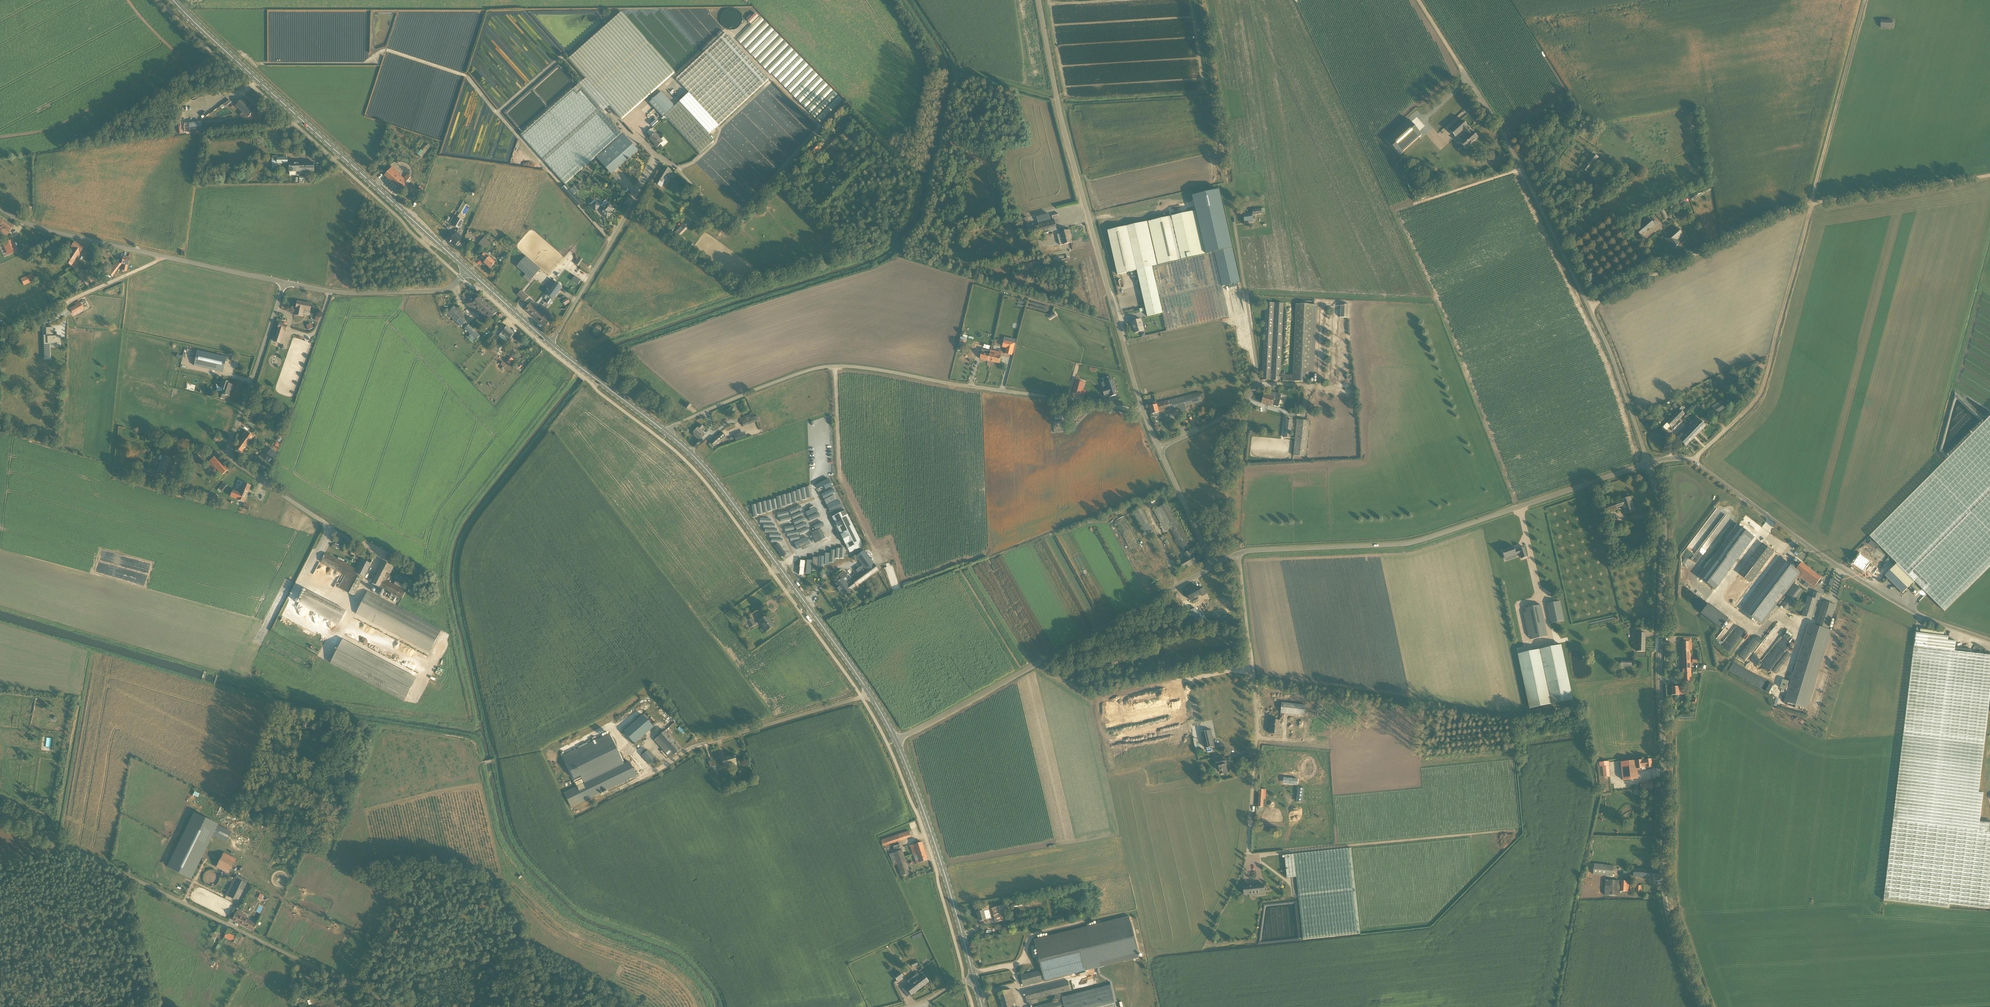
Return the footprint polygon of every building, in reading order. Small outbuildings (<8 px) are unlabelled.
[(724,26),(739,28),(741,11),(728,10),(727,20),(725,20),(724,26)] [(621,12),(568,59),(586,79),(609,105),(621,119),(674,72),(621,12)] [(755,13),(752,16),(747,21),(750,24),(758,16),(755,13)] [(664,122),(665,120),(667,119),(699,154),(714,141),(708,135),(768,80),(726,33),(676,79),(689,93),(678,103),(675,106),(663,117),(661,119),(664,122)] [(622,134),(603,111),(579,84),(521,135),(565,184),(622,134)] [(649,103),(663,117),(675,106),(661,91),(649,103)] [(1442,125),(1446,123),(1455,112),(1459,110),(1464,104),(1462,106),(1467,101),(1465,98),(1460,93),(1457,95),(1452,100),(1448,103),(1443,109),(1436,113),(1427,122),(1436,130),(1439,128),(1442,125)] [(243,112),(248,117),(254,111),(244,102),(245,101),(243,99),(236,106),(242,112),(243,112)] [(1108,107),(1096,110),(1098,116),(1110,113),(1108,107)] [(1092,118),(1083,120),(1084,126),(1085,126),(1086,131),(1085,131),(1087,136),(1088,136),(1090,140),(1095,138),(1094,135),(1096,134),(1092,118)] [(1408,121),(1386,142),(1399,157),(1422,136),(1408,121)] [(1466,149),(1478,138),(1473,132),(1473,133),(1467,127),(1468,127),(1462,121),(1451,132),(1455,138),(1462,131),(1467,137),(1461,143),(1466,149)] [(189,133),(202,132),(200,122),(188,123),(189,133)] [(661,140),(655,133),(651,137),(649,138),(657,147),(660,144),(663,147),(668,142),(663,137),(661,140)] [(596,158),(611,174),(638,151),(623,134),(596,158)] [(1442,142),(1437,137),(1415,156),(1425,166),(1432,159),(1428,155),(1442,142)] [(824,145),(819,141),(816,144),(815,143),(808,152),(814,156),(824,145)] [(829,160),(834,153),(838,148),(832,142),(822,154),(829,160)] [(422,149),(418,154),(421,157),(431,146),(429,144),(423,150),(422,149)] [(1587,173),(1590,169),(1599,157),(1593,154),(1582,169),(1587,173)] [(272,169),(279,169),(279,164),(287,164),(287,158),(272,158),(272,169)] [(299,176),(299,163),(289,163),(290,175),(296,175),(296,176),(299,176)] [(299,176),(304,176),(304,174),(310,174),(310,172),(314,171),(314,163),(299,163),(299,176)] [(676,173),(674,172),(663,165),(659,171),(663,174),(661,177),(659,176),(654,183),(661,188),(667,177),(670,179),(671,180),(676,173)] [(401,191),(407,185),(399,178),(402,176),(392,167),(384,176),(401,191)] [(274,183),(281,181),(279,172),(273,173),(274,183)] [(794,184),(797,181),(791,174),(788,176),(794,184)] [(1615,196),(1622,189),(1621,189),(1625,185),(1621,182),(1616,187),(1617,188),(1611,193),(1615,196)] [(1600,195),(1604,190),(1597,184),(1593,189),(1600,195)] [(1219,190),(1212,191),(1193,196),(1196,211),(1206,255),(1214,253),(1222,287),(1229,285),(1230,288),(1233,288),(1232,285),(1234,284),(1234,287),(1238,286),(1237,283),(1240,283),(1232,246),(1225,215),(1219,190)] [(596,201),(591,205),(590,206),(595,212),(599,208),(600,210),(599,210),(607,219),(612,214),(611,212),(614,209),(608,202),(608,203),(606,200),(602,203),(605,205),(602,208),(596,201)] [(1579,205),(1575,208),(1578,213),(1583,210),(1579,205)] [(1169,217),(1142,223),(1152,267),(1206,255),(1196,211),(1191,212),(1169,217)] [(1253,222),(1252,214),(1244,215),(1245,222),(1248,221),(1249,223),(1253,222)] [(13,226),(0,218),(0,233),(3,229),(9,233),(13,226)] [(463,221),(461,220),(458,219),(457,218),(452,225),(459,229),(463,221)] [(1023,232),(1031,230),(1028,218),(1020,220),(1023,232)] [(683,230),(691,223),(687,219),(683,223),(679,227),(683,230)] [(1644,234),(1654,226),(1649,219),(1638,227),(1644,234)] [(1041,235),(1057,230),(1054,220),(1038,224),(1039,226),(1041,235)] [(1117,275),(1137,270),(1152,267),(1142,223),(1107,231),(1117,275)] [(1674,249),(1680,243),(1677,240),(1683,235),(1677,228),(1664,238),(1674,249)] [(1063,245),(1072,242),(1071,238),(1072,238),(1070,230),(1060,233),(1060,234),(1063,244),(1063,245)] [(460,243),(459,242),(463,238),(457,232),(449,241),(455,247),(456,245),(457,247),(460,243)] [(486,252),(492,245),(484,238),(477,245),(486,252)] [(13,239),(4,243),(10,255),(18,251),(13,239)] [(71,265),(83,248),(74,242),(62,260),(71,265)] [(490,268),(495,262),(485,253),(481,257),(485,261),(484,263),(490,268)] [(1167,331),(1229,317),(1214,253),(1206,255),(1152,267),(1163,313),(1167,331)] [(123,257),(121,264),(124,265),(122,270),(126,271),(128,266),(129,258),(123,257)] [(539,272),(523,259),(517,267),(532,280),(539,272)] [(117,261),(107,273),(107,274),(111,277),(121,264),(117,261)] [(1148,317),(1163,313),(1152,267),(1137,270),(1148,317)] [(87,286),(92,282),(82,269),(77,274),(87,286)] [(24,286),(35,280),(32,274),(20,279),(24,286)] [(578,285),(581,281),(574,276),(572,280),(578,285)] [(545,287),(549,290),(550,291),(556,283),(551,279),(545,287)] [(553,299),(562,287),(556,283),(550,291),(549,290),(546,294),(553,299)] [(529,297),(521,290),(517,295),(525,302),(529,297)] [(479,317),(481,315),(489,306),(475,293),(465,304),(479,317)] [(538,310),(535,308),(537,305),(532,300),(525,309),(533,317),(541,307),(540,307),(538,310)] [(1310,382),(1311,376),(1310,376),(1292,375),(1292,376),(1280,375),(1284,300),(1266,300),(1262,380),(1280,381),(1280,377),(1283,377),(1283,381),(1310,382)] [(304,310),(310,311),(311,304),(297,301),(295,313),(295,315),(303,317),(303,314),(304,310)] [(72,314),(83,308),(80,303),(76,305),(70,309),(72,314)] [(1292,375),(1310,376),(1310,375),(1314,305),(1296,304),(1292,375)] [(1349,318),(1349,305),(1340,305),(1340,318),(1349,318)] [(460,326),(467,319),(454,306),(448,312),(454,318),(453,319),(460,326)] [(485,314),(490,319),(496,312),(489,306),(481,315),(482,317),(485,314)] [(545,327),(551,321),(546,318),(549,315),(541,307),(533,317),(545,327)] [(59,325),(62,316),(56,314),(53,324),(59,325)] [(1144,331),(1141,319),(1131,322),(1132,327),(1133,326),(1135,333),(1144,331)] [(286,332),(288,326),(280,323),(278,329),(274,342),(280,344),(284,331),(286,332)] [(476,339),(479,337),(479,336),(468,325),(465,328),(470,334),(467,338),(472,343),(476,339)] [(511,342),(514,339),(512,337),(515,334),(507,327),(501,333),(511,342)] [(42,337),(39,337),(39,342),(40,359),(50,358),(50,346),(57,345),(57,343),(61,342),(60,336),(52,337),(51,328),(42,328),(42,337)] [(1004,341),(1002,347),(1006,348),(1005,354),(1006,354),(1012,355),(1014,348),(1014,347),(1015,344),(1004,341)] [(500,342),(496,347),(494,348),(496,350),(498,348),(500,350),(505,346),(500,342)] [(988,361),(990,352),(981,350),(983,344),(976,342),(974,351),(982,353),(980,359),(988,361)] [(1002,353),(990,350),(990,352),(988,361),(999,363),(1001,356),(1002,353)] [(223,372),(227,357),(197,351),(194,366),(223,372)] [(233,389),(234,386),(227,383),(228,382),(222,380),(220,387),(223,388),(221,392),(220,392),(218,397),(224,399),(226,396),(229,397),(232,389),(233,389)] [(1116,391),(1115,388),(1113,381),(1111,381),(1111,380),(1105,382),(1107,388),(1102,389),(1105,396),(1110,395),(1111,397),(1116,395),(1115,391),(1116,391)] [(1076,381),(1073,392),(1081,394),(1084,383),(1076,381)] [(1278,407),(1282,395),(1270,392),(1269,396),(1264,395),(1262,403),(1278,407)] [(1200,393),(1172,400),(1156,404),(1156,401),(1149,403),(1150,406),(1152,414),(1153,414),(1154,416),(1155,417),(1158,416),(1159,415),(1159,413),(1202,401),(1205,400),(1203,393),(1200,394),(1200,393)] [(1727,406),(1724,401),(1714,408),(1714,409),(1717,413),(1727,406)] [(1672,428),(1685,414),(1682,412),(1680,409),(1667,423),(1672,428)] [(753,418),(751,414),(740,418),(743,427),(755,423),(755,422),(759,421),(757,416),(753,418)] [(1896,565),(1885,576),(1903,593),(1915,581),(1944,611),(1989,566),(1989,416),(1972,434),(1870,536),(1897,564),(1896,565)] [(1697,434),(1705,426),(1696,417),(1692,421),(1694,423),(1690,427),(1697,434)] [(1291,438),(1292,420),(1286,419),(1284,438),(1291,438)] [(1305,457),(1309,422),(1308,421),(1297,420),(1293,456),(1305,457)] [(699,440),(702,438),(701,437),(704,434),(700,431),(704,427),(701,424),(693,433),(696,435),(695,436),(699,440)] [(1686,446),(1697,434),(1690,427),(1688,424),(1681,432),(1681,433),(1684,435),(1679,440),(1686,446)] [(241,454),(253,436),(245,431),(238,441),(240,443),(235,450),(241,454)] [(714,447),(718,443),(726,436),(722,432),(708,444),(710,446),(712,444),(714,447)] [(271,457),(274,452),(268,447),(265,452),(266,453),(271,457)] [(159,459),(162,460),(157,474),(164,476),(170,458),(163,456),(160,455),(159,459)] [(228,470),(217,457),(215,456),(211,460),(217,468),(216,469),(221,475),(228,470)] [(152,477),(153,472),(141,468),(140,473),(152,477)] [(829,479),(816,485),(819,492),(832,485),(829,479)] [(223,482),(219,488),(223,491),(227,484),(223,482)] [(244,503),(251,486),(245,483),(243,488),(240,487),(235,499),(244,503)] [(798,490),(799,500),(808,499),(808,489),(798,490)] [(783,505),(793,505),(792,494),(783,494),(783,505)] [(825,499),(831,512),(844,506),(843,504),(842,504),(839,499),(837,500),(835,494),(825,499)] [(1632,504),(1630,497),(1621,500),(1621,501),(1615,503),(1614,502),(1602,505),(1605,514),(1617,510),(1616,508),(1623,506),(1625,514),(1634,512),(1631,504),(1632,504)] [(768,512),(772,511),(772,510),(777,509),(777,499),(767,500),(768,512)] [(820,522),(822,521),(815,503),(805,507),(814,530),(822,527),(820,522)] [(1191,546),(1167,503),(1153,510),(1165,532),(1170,529),(1186,559),(1180,562),(1181,565),(1181,566),(1182,567),(1182,566),(1184,569),(1196,562),(1192,555),(1187,548),(1191,546)] [(1141,509),(1133,513),(1141,527),(1141,526),(1146,535),(1153,531),(1148,523),(1141,509)] [(848,549),(861,542),(845,510),(832,517),(848,549)] [(793,521),(784,528),(792,539),(801,532),(793,521)] [(1715,589),(1754,537),(1738,525),(1699,577),(1715,589)] [(819,530),(812,533),(816,543),(823,540),(819,530)] [(1501,549),(1506,548),(1504,541),(1509,540),(1507,532),(1497,535),(1501,549)] [(793,539),(796,546),(810,540),(806,533),(793,539)] [(782,542),(778,545),(784,557),(789,555),(782,542)] [(1764,566),(1774,552),(1762,543),(1739,574),(1751,583),(1764,566)] [(817,558),(811,558),(810,572),(815,572),(815,569),(821,569),(821,565),(826,565),(826,563),(832,563),(832,561),(837,561),(837,559),(842,559),(843,547),(839,547),(838,549),(832,549),(832,552),(827,552),(827,555),(822,555),(822,556),(817,556),(817,558)] [(1515,552),(1513,548),(1502,551),(1504,560),(1516,556),(1520,554),(1522,560),(1527,558),(1524,548),(1518,550),(1519,551),(1515,552)] [(863,551),(855,557),(865,570),(873,564),(863,551)] [(1792,566),(1783,559),(1774,552),(1751,583),(1735,604),(1742,610),(1762,625),(1778,604),(1780,606),(1781,606),(1788,611),(1803,591),(1794,584),(1785,595),(1783,594),(1798,576),(1800,572),(1796,569),(1802,562),(1798,560),(1796,563),(1795,562),(1792,566)] [(1863,553),(1856,564),(1868,570),(1868,569),(1877,574),(1882,566),(1874,561),(1874,560),(1863,553)] [(359,560),(355,569),(329,556),(325,554),(321,562),(325,564),(346,575),(339,588),(350,594),(354,596),(371,564),(360,558),(359,560)] [(378,572),(372,584),(402,600),(406,591),(387,581),(394,567),(384,562),(380,569),(379,568),(377,571),(378,572)] [(1814,588),(1822,578),(1802,562),(1796,569),(1800,572),(1798,576),(1814,588)] [(848,586),(843,578),(847,575),(843,571),(838,575),(841,579),(835,583),(840,590),(839,590),(844,596),(852,590),(851,589),(856,586),(857,587),(879,571),(873,564),(865,570),(852,580),(853,582),(848,586)] [(797,568),(793,572),(799,580),(809,572),(806,568),(800,573),(797,568)] [(1195,600),(1203,596),(1198,588),(1190,592),(1195,600)] [(306,590),(298,605),(339,626),(346,611),(306,590)] [(441,630),(372,594),(368,592),(356,614),(430,652),(441,630)] [(1820,600),(1821,594),(1814,592),(1812,598),(1807,597),(1802,616),(1812,619),(1818,600),(1820,600)] [(1718,596),(1711,605),(1729,618),(1728,619),(1730,621),(1737,611),(1718,596)] [(1550,623),(1564,621),(1560,601),(1546,604),(1550,623)] [(1795,708),(1796,706),(1808,709),(1832,631),(1828,630),(1836,605),(1824,601),(1816,626),(1808,624),(1784,702),(1788,703),(1788,706),(1795,708)] [(1719,629),(1726,618),(1705,603),(1697,613),(1719,629)] [(1531,640),(1548,636),(1541,605),(1525,608),(1530,632),(1531,637),(1531,640)] [(1215,609),(1219,618),(1222,616),(1221,614),(1226,612),(1224,606),(1215,609)] [(1196,607),(1185,614),(1192,627),(1203,621),(1196,607)] [(769,620),(766,616),(759,621),(764,627),(763,628),(766,631),(774,626),(769,619),(769,620)] [(750,628),(755,624),(751,618),(746,622),(750,628)] [(1778,622),(1772,628),(1773,629),(1764,638),(1771,646),(1786,630),(1778,622)] [(1915,646),(1893,821),(1884,901),(1948,909),(1949,905),(1989,910),(1989,898),(1989,823),(1980,822),(1983,793),(1979,792),(1989,697),(1989,655),(1970,653),(1971,649),(1961,648),(1961,649),(1955,648),(1956,641),(1948,640),(1948,636),(1916,632),(1915,646)] [(1645,633),(1634,633),(1637,633),(1637,652),(1645,652),(1645,633)] [(417,678),(343,639),(330,663),(404,703),(417,678)] [(1683,669),(1691,669),(1690,662),(1690,642),(1682,642),(1683,669)] [(1529,709),(1573,700),(1561,645),(1517,654),(1529,709)] [(1619,669),(1630,669),(1631,661),(1619,661),(1619,669)] [(1772,669),(1777,673),(1782,665),(1778,662),(1772,669)] [(1683,682),(1691,681),(1691,669),(1683,669),(1683,682)] [(1780,688),(1782,688),(1785,689),(1786,690),(1789,681),(1782,679),(1780,688)] [(1181,683),(1103,698),(1106,716),(1172,703),(1171,699),(1183,697),(1180,697),(1179,693),(1181,693),(1181,691),(1183,691),(1181,683)] [(1678,687),(1671,687),(1671,695),(1678,695),(1684,695),(1684,687),(1678,687)] [(1304,715),(1305,705),(1282,703),(1281,713),(1304,715)] [(1112,741),(1191,726),(1188,709),(1109,723),(1112,741)] [(654,725),(643,713),(624,731),(635,743),(654,725)] [(1279,729),(1280,721),(1272,720),(1271,726),(1270,726),(1269,733),(1281,735),(1281,729),(1279,729)] [(671,758),(681,749),(664,730),(654,739),(671,758)] [(1207,748),(1215,747),(1211,730),(1203,732),(1207,748)] [(587,766),(618,752),(609,733),(579,748),(587,766)] [(734,756),(734,755),(730,756),(730,757),(726,758),(726,756),(722,758),(724,767),(731,765),(736,763),(735,757),(735,756),(734,756)] [(1224,762),(1223,756),(1214,758),(1215,764),(1219,763),(1220,766),(1218,766),(1220,772),(1222,771),(1223,774),(1228,773),(1226,765),(1227,765),(1226,761),(1224,762)] [(1646,769),(1646,768),(1652,768),(1651,759),(1645,760),(1644,760),(1621,762),(1622,780),(1638,779),(1637,769),(1642,769),(1642,770),(1646,769)] [(564,793),(569,803),(571,807),(636,775),(629,761),(603,774),(602,772),(600,774),(600,775),(564,793)] [(1263,814),(1262,821),(1279,822),(1279,814),(1279,811),(1275,811),(1275,814),(1271,814),(1271,811),(1263,810),(1263,814)] [(219,825),(213,836),(227,843),(232,832),(219,825)] [(901,831),(881,838),(883,844),(903,838),(901,831)] [(906,841),(898,843),(903,860),(911,857),(906,841)] [(927,860),(922,842),(911,846),(914,856),(916,855),(918,860),(916,860),(917,864),(927,860)] [(1360,934),(1351,848),(1284,855),(1287,878),(1296,877),(1303,940),(1360,934)] [(233,862),(223,857),(218,865),(229,871),(233,862)] [(1614,866),(1594,864),(1593,874),(1612,877),(1614,866)] [(1658,878),(1658,871),(1643,870),(1644,869),(1633,869),(1633,877),(1658,878)] [(1619,881),(1605,880),(1604,895),(1618,896),(1619,881)] [(238,901),(246,886),(237,881),(234,886),(229,897),(238,901)] [(1628,881),(1621,881),(1620,891),(1628,892),(1628,884),(1627,884),(1628,881)] [(1265,895),(1264,885),(1243,887),(1244,895),(1250,894),(1249,893),(1256,892),(1257,896),(1265,895)] [(996,923),(1009,919),(1005,905),(992,908),(996,923)] [(253,930),(256,924),(245,918),(246,916),(238,911),(233,920),(253,930)] [(985,916),(984,911),(977,912),(980,922),(990,918),(989,915),(985,916)] [(1019,966),(1024,986),(1139,958),(1129,916),(1002,948),(1007,969),(1019,966)] [(237,944),(239,940),(241,936),(228,929),(224,937),(237,944)] [(896,982),(902,976),(898,971),(891,977),(896,982)] [(923,975),(922,976),(919,978),(917,976),(904,986),(911,995),(929,982),(923,975)] [(1056,1002),(1062,1000),(1061,993),(1070,991),(1068,981),(1025,991),(1028,1005),(1038,1003),(1038,999),(1054,995),(1056,1002)] [(1111,985),(1062,997),(1063,1000),(1064,1006),(1116,1006),(1111,985)] [(1015,1003),(1015,1002),(1011,989),(999,993),(1003,1006),(1016,1006),(1015,1003)]
